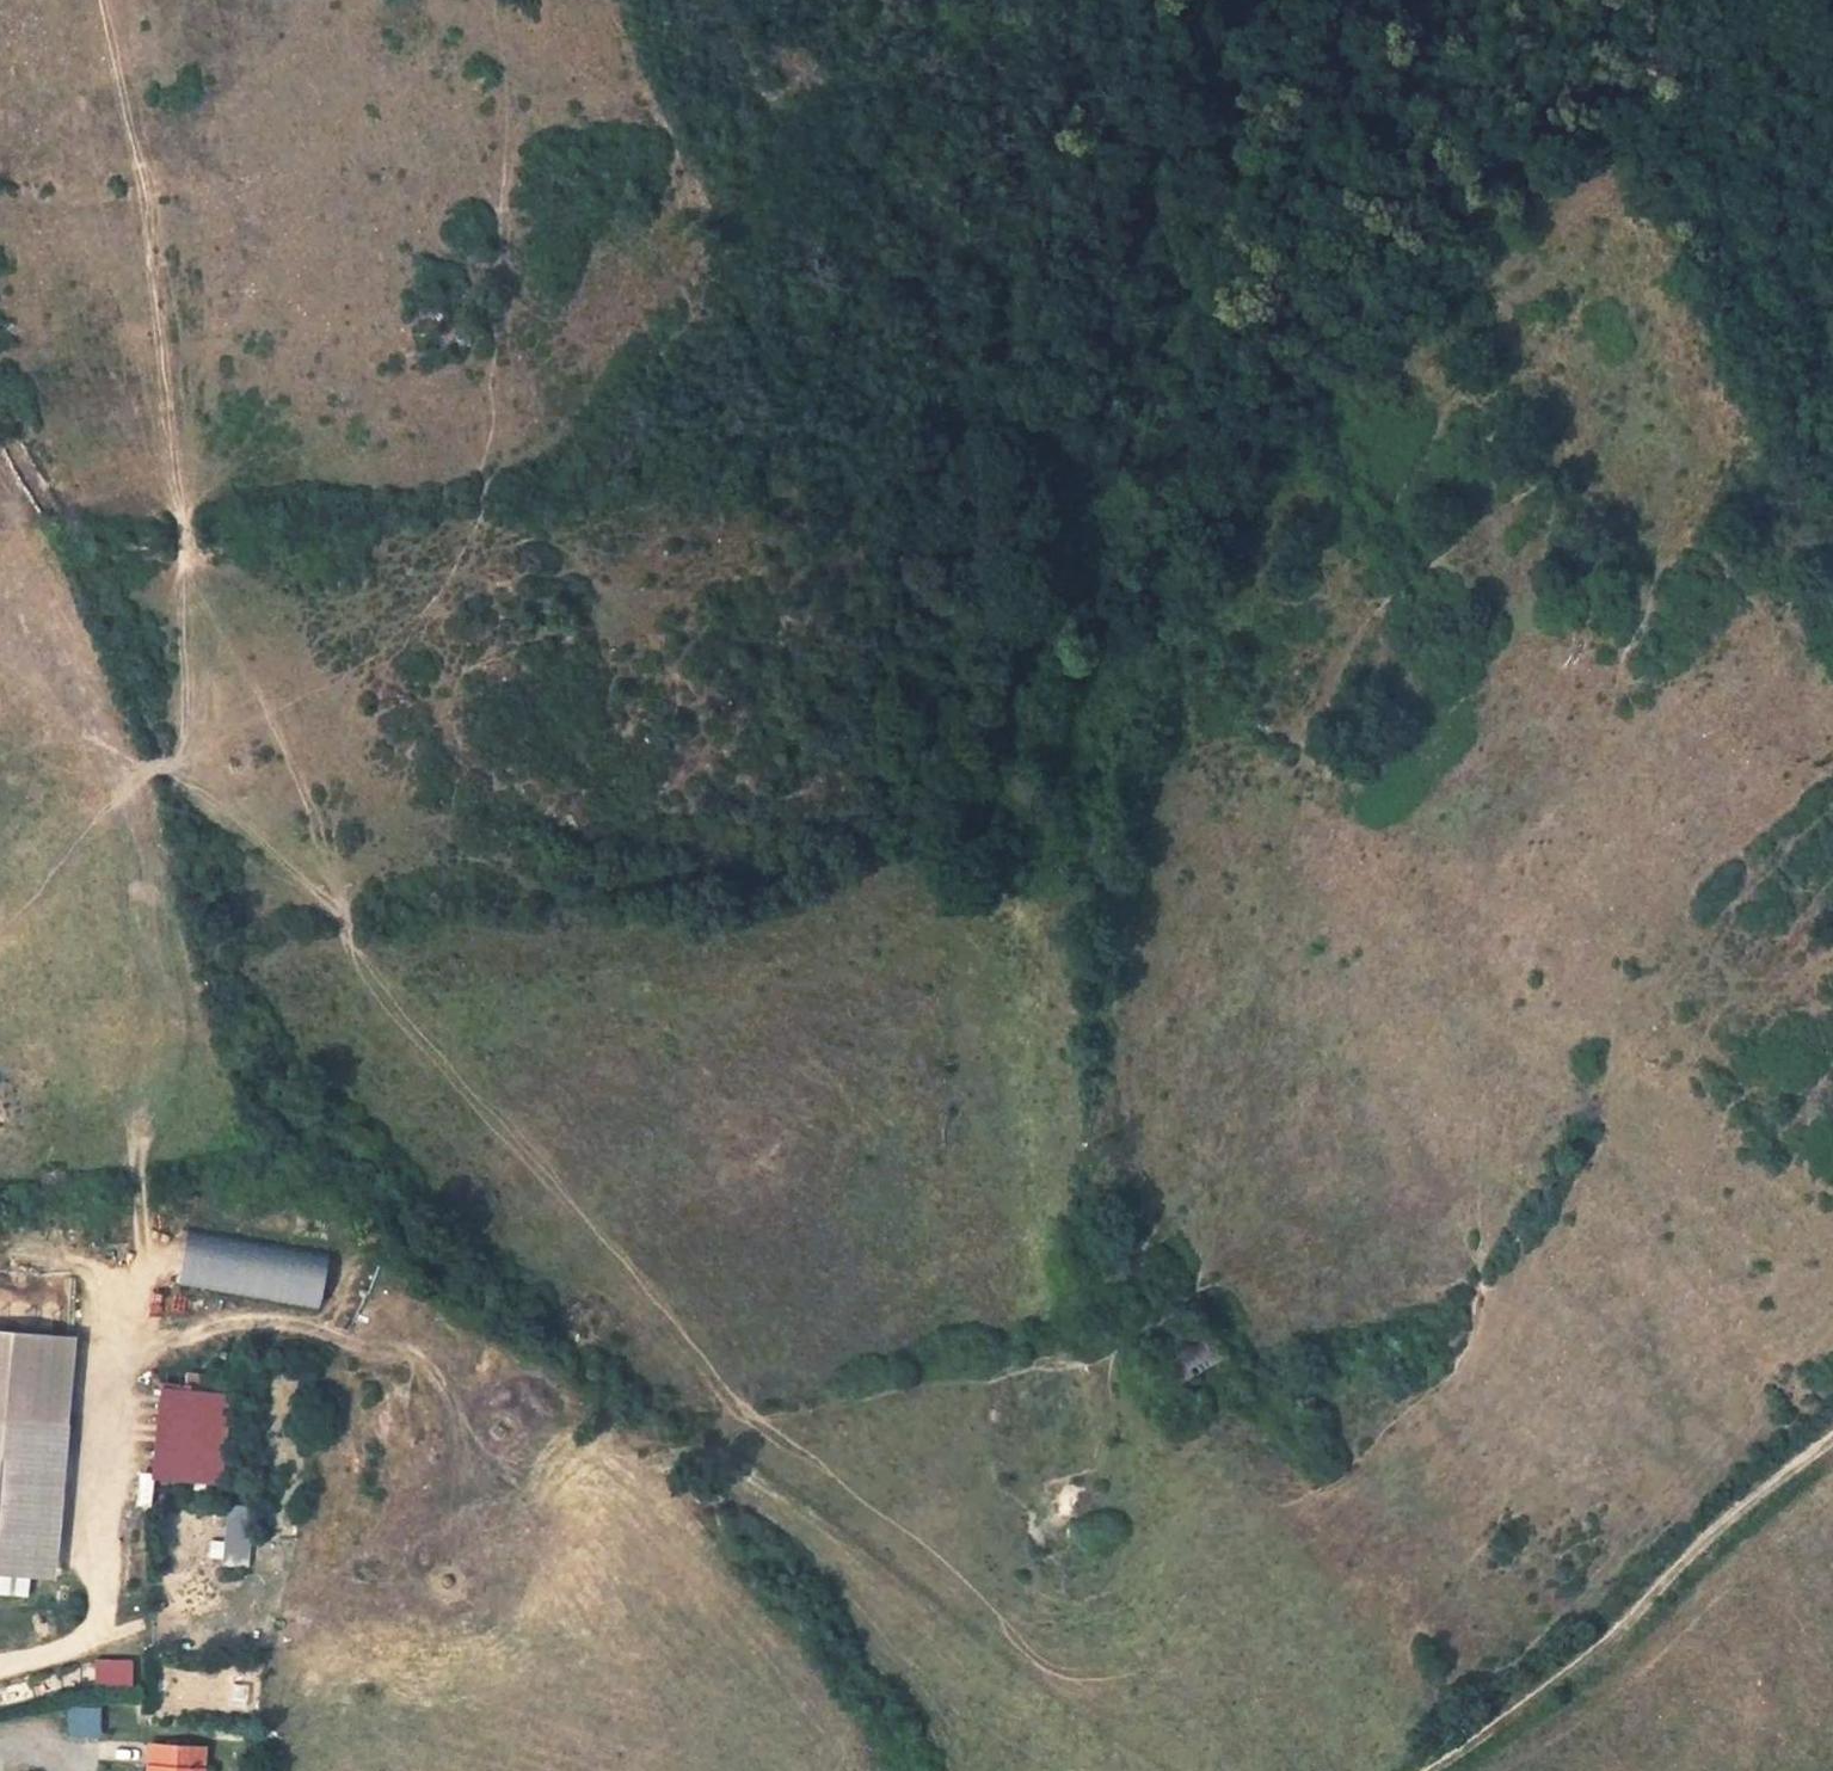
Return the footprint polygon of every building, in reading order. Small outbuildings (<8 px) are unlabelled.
[(183,1231),(177,1289),(320,1305),(327,1247),(183,1231)] [(1224,1355),(1210,1336),(1169,1361),(1183,1381),(1224,1355)] [(62,1429),(67,1341),(0,1337),(0,1426),(62,1429)] [(223,1400),(157,1397),(152,1488),(217,1491),(223,1400)] [(0,1426),(0,1576),(29,1578),(53,1579),(62,1429),(0,1426)] [(227,1500),(221,1557),(247,1560),(253,1503),(227,1500)] [(0,1576),(0,1597),(28,1598),(29,1578),(0,1576)] [(132,1679),(132,1656),(95,1656),(95,1679),(132,1679)] [(64,1705),(65,1736),(100,1735),(99,1703),(64,1705)] [(216,1749),(161,1744),(158,1770),(214,1770),(216,1749)]
